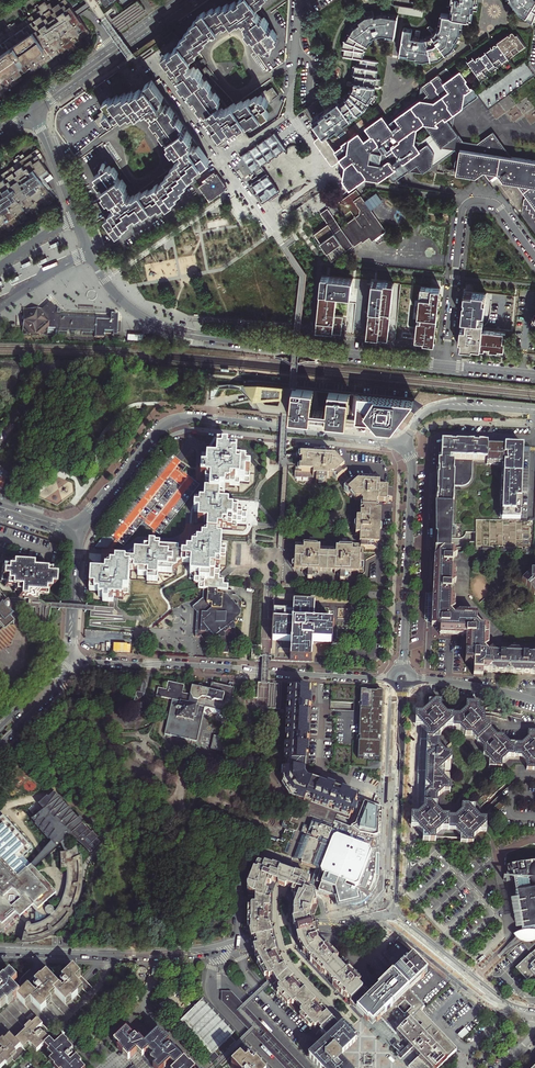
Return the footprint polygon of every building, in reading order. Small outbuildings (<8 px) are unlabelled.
[(5,28),(7,32),(5,34),(2,30),(0,32),(0,94),(3,97),(6,95),(3,91),(22,79),(19,74),(31,66),(34,70),(62,51),(64,54),(67,52),(65,48),(68,46),(70,49),(76,45),(74,42),(77,40),(79,43),(82,41),(80,38),(89,31),(78,15),(76,13),(75,10),(73,8),(67,0),(58,0),(59,1),(56,3),(54,0),(45,0),(40,4),(39,3),(35,6),(36,7),(33,9),(35,12),(17,25),(14,22),(11,24),(11,23),(8,25),(8,26),(5,28)] [(241,125),(247,121),(249,123),(255,118),(256,120),(262,116),(264,118),(270,114),(257,96),(251,100),(250,98),(244,102),(242,101),(236,105),(235,103),(229,107),(229,106),(226,108),(224,106),(221,108),(218,104),(222,101),(220,98),(222,97),(217,91),(215,92),(211,86),(213,85),(209,78),(207,80),(203,74),(205,73),(200,67),(198,68),(196,65),(192,68),(189,64),(193,61),(191,59),(194,57),(193,56),(199,52),(197,49),(203,45),(202,43),(208,39),(206,37),(213,33),(212,32),(215,30),(216,32),(219,29),(218,28),(225,24),(226,26),(233,22),(234,24),(240,20),(241,20),(244,18),(245,20),(248,18),(251,22),(247,25),(249,28),(247,29),(252,36),(253,34),(258,40),(256,41),(260,48),(262,46),(264,49),(279,39),(276,36),(279,35),(274,29),(272,30),(268,24),(270,23),(266,17),(263,18),(261,15),(257,18),(254,14),(257,12),(256,10),(259,8),(258,7),(264,2),(263,0),(241,0),(238,2),(236,1),(230,5),(229,3),(222,7),(221,5),(215,10),(214,8),(207,12),(206,10),(200,14),(201,16),(195,21),(196,23),(190,27),(192,29),(186,33),(187,35),(181,40),(183,42),(176,46),(178,48),(172,52),(171,50),(164,55),(175,71),(178,69),(180,70),(182,69),(184,73),(182,75),(184,78),(182,79),(187,86),(189,84),(193,90),(191,92),(195,98),(197,96),(201,102),(199,103),(204,110),(206,109),(208,112),(210,110),(213,113),(211,115),(213,117),(210,119),(221,136),(228,131),(227,129),(232,126),(233,128),(240,123),(241,125)] [(449,6),(454,7),(453,15),(444,14),(442,26),(440,29),(439,28),(437,31),(434,34),(434,35),(431,38),(424,39),(420,39),(420,37),(412,36),(413,30),(405,29),(401,54),(417,57),(416,59),(424,60),(440,56),(446,52),(449,55),(456,49),(453,47),(457,41),(462,33),(460,32),(463,17),(471,18),(472,10),(478,11),(479,1),(479,0),(450,0),(449,6)] [(514,2),(521,12),(534,20),(534,0),(512,0),(514,2)] [(324,133),(326,135),(339,126),(342,130),(346,128),(349,126),(345,121),(365,106),(369,100),(374,103),(379,95),(373,94),(374,89),(375,86),(380,87),(382,79),(378,78),(379,70),(377,70),(378,62),(363,59),(365,47),(367,44),(369,45),(371,41),(375,38),(376,38),(379,37),(379,35),(383,34),(395,36),(398,17),(382,15),(376,17),(374,11),(366,13),(367,17),(354,26),(345,39),(344,48),(346,48),(345,56),(362,59),(361,67),(357,66),(356,74),(360,75),(358,83),(356,83),(356,86),(354,89),(351,93),(348,96),(349,98),(342,103),(340,99),(327,109),(328,110),(315,120),(324,133)] [(475,57),(470,61),(484,81),(489,77),(487,74),(493,70),(494,71),(505,63),(504,62),(510,58),(511,59),(516,55),(516,54),(521,50),(522,51),(527,47),(518,34),(513,38),(510,34),(499,42),(502,46),(496,50),(493,47),(482,55),(485,59),(479,63),(475,57)] [(459,170),(479,173),(487,167),(493,175),(500,169),(506,177),(519,179),(529,192),(527,194),(526,201),(529,201),(529,205),(532,205),(532,209),(534,209),(534,156),(514,153),(507,152),(508,145),(498,130),(496,130),(479,142),(464,140),(454,127),(447,119),(455,113),(470,102),(470,101),(471,101),(478,96),(479,94),(473,87),(472,87),(467,80),(467,78),(462,71),(461,71),(453,76),(448,69),(447,69),(422,86),(428,94),(422,99),(422,100),(421,100),(420,100),(419,99),(413,104),(414,105),(413,106),(412,106),(411,105),(405,109),(406,111),(406,112),(405,111),(404,112),(403,111),(397,115),(398,117),(397,119),(396,120),(400,125),(401,124),(402,125),(395,131),(390,123),(389,123),(389,122),(384,115),(383,115),(376,120),(376,121),(368,126),(367,128),(372,135),(365,140),(360,133),(358,133),(352,137),(351,139),(350,138),(343,143),(343,145),(337,150),(326,135),(324,133),(319,137),(315,133),(314,132),(312,133),(312,134),(312,136),(313,137),(315,136),(317,138),(316,141),(320,147),(321,148),(321,149),(324,153),(326,155),(327,155),(327,157),(332,163),(334,164),(341,159),(346,166),(344,179),(349,187),(351,188),(360,182),(359,181),(362,179),(363,180),(366,177),(380,179),(380,178),(381,178),(388,174),(393,180),(395,181),(402,176),(402,175),(403,175),(410,170),(424,172),(432,166),(432,165),(433,165),(435,152),(434,152),(434,151),(429,144),(421,142),(418,128),(425,123),(430,130),(431,130),(430,131),(435,138),(437,138),(436,139),(441,145),(457,148),(461,154),(459,170)] [(132,89),(127,93),(126,92),(120,97),(119,94),(113,99),(112,97),(105,101),(109,106),(118,119),(124,115),(125,117),(131,112),(133,114),(139,110),(140,112),(146,108),(182,158),(176,162),(178,165),(172,170),(173,172),(167,176),(169,178),(163,182),(163,183),(161,185),(159,183),(156,186),(150,191),(149,189),(143,193),(142,191),(135,195),(135,194),(132,196),(131,194),(127,196),(125,192),(128,190),(126,187),(128,185),(124,179),(122,180),(118,174),(120,173),(115,167),(113,168),(111,165),(97,175),(99,178),(97,180),(101,186),(104,184),(108,190),(105,192),(110,198),(112,197),(114,200),(118,197),(121,201),(118,203),(119,205),(116,207),(117,208),(111,213),(112,215),(106,219),(118,235),(124,231),(123,229),(129,224),(127,223),(133,218),(132,216),(138,212),(139,214),(146,210),(147,212),(153,208),(154,210),(161,205),(162,207),(168,203),(170,205),(176,200),(174,198),(180,194),(179,192),(185,188),(184,186),(190,181),(188,180),(194,175),(193,173),(199,168),(198,167),(204,163),(205,164),(212,160),(201,144),(198,147),(196,145),(194,146),(192,142),(194,140),(192,137),(194,136),(189,129),(187,131),(183,125),(186,124),(181,117),(179,119),(174,113),(177,111),(172,105),(171,106),(168,103),(166,105),(163,101),(165,100),(163,98),(166,96),(154,78),(148,83),(149,86),(143,90),(142,87),(135,93),(132,89)] [(428,94),(422,86),(420,100),(421,100),(422,100),(422,99),(428,94)] [(510,118),(513,122),(522,117),(510,95),(488,107),(495,119),(506,113),(509,119),(510,118)] [(310,106),(306,109),(310,116),(314,113),(310,106)] [(523,107),(520,110),(531,124),(534,121),(530,115),(527,117),(524,113),(526,111),(523,107)] [(447,119),(454,127),(455,113),(447,119)] [(261,168),(263,166),(261,164),(284,148),(276,136),(274,133),(256,145),(254,143),(247,148),(247,149),(245,152),(244,150),(240,153),(254,173),(261,168)] [(3,231),(6,228),(8,232),(11,229),(9,226),(12,224),(14,227),(20,223),(18,220),(21,218),(23,221),(27,219),(24,215),(43,203),(45,206),(48,204),(46,200),(49,198),(51,202),(54,199),(49,192),(53,190),(45,178),(50,174),(43,163),(46,161),(37,150),(25,158),(23,155),(20,157),(22,160),(19,162),(17,159),(14,161),(16,165),(1,175),(3,179),(1,181),(0,180),(0,232),(3,231)] [(258,180),(265,175),(261,168),(254,173),(258,180)] [(204,182),(200,184),(210,200),(229,187),(218,172),(216,173),(215,171),(203,179),(204,182)] [(281,191),(268,173),(265,175),(258,180),(251,184),(252,187),(254,186),(258,191),(256,193),(258,195),(260,194),(264,199),(262,201),(264,203),(266,202),(271,201),(280,195),(278,193),(281,191)] [(373,240),(387,230),(370,207),(373,205),(375,208),(384,201),(378,193),(369,199),(371,202),(368,204),(361,195),(357,189),(355,191),(337,204),(336,204),(329,209),(342,226),(336,232),(329,223),(315,233),(322,242),(321,243),(324,248),(326,247),(334,258),(348,248),(349,250),(363,240),(364,241),(371,236),(373,240)] [(322,214),(329,223),(336,232),(342,226),(329,209),(322,214)] [(341,334),(343,316),(334,315),(337,294),(351,296),(353,278),(322,275),(316,331),(341,334)] [(394,283),(373,280),(367,337),(388,339),(394,283)] [(440,287),(421,285),(415,342),(434,344),(437,315),(440,287)] [(493,350),(504,351),(506,332),(482,329),(486,293),(465,290),(462,311),(459,346),(479,349),(493,350)] [(60,313),(60,310),(56,310),(53,307),(50,303),(47,306),(43,310),(24,309),(23,319),(22,334),(47,336),(47,333),(55,334),(55,336),(58,336),(58,334),(66,334),(67,330),(71,330),(71,335),(74,335),(75,331),(83,331),(83,335),(95,336),(95,338),(104,338),(104,335),(113,335),(113,337),(115,337),(117,337),(117,332),(117,331),(118,323),(118,314),(111,314),(110,316),(60,313)] [(52,376),(61,364),(57,361),(55,364),(51,361),(41,375),(43,377),(46,372),(52,376)] [(293,412),(295,386),(286,385),(286,384),(259,381),(245,382),(253,395),(262,410),(293,412)] [(374,423),(377,426),(392,427),(414,399),(297,387),(293,416),(374,423)] [(453,486),(460,486),(462,485),(465,484),(467,482),(471,478),(472,476),(473,460),(487,460),(487,444),(477,444),(453,443),(442,442),(441,462),(439,462),(438,474),(437,493),(436,514),(435,537),(437,537),(451,537),(453,486)] [(487,444),(487,460),(486,463),(504,464),(502,517),(521,517),(522,494),(519,494),(521,451),(521,449),(521,447),(515,447),(510,446),(510,445),(487,444)] [(219,580),(220,557),(221,547),(221,538),(216,538),(217,531),(217,529),(231,530),(232,525),(246,526),(247,516),(232,515),(232,510),(228,510),(228,505),(223,505),(224,500),(219,500),(219,491),(224,491),(224,487),(234,487),(234,482),(248,483),(250,464),(240,463),(241,459),(236,458),(236,449),(217,448),(216,462),(206,461),(206,470),(201,470),(201,480),(206,480),(205,485),(210,485),(209,495),(205,494),(204,504),(199,503),(199,508),(194,508),(194,512),(199,513),(198,523),(207,523),(207,530),(206,537),(197,537),(197,541),(192,541),(192,550),(189,550),(187,550),(186,560),(188,560),(191,560),(190,565),(190,574),(194,574),(194,584),(199,585),(198,589),(203,589),(227,591),(227,586),(223,586),(223,581),(219,580)] [(175,458),(171,454),(170,454),(167,457),(106,533),(112,537),(123,546),(140,525),(142,527),(144,525),(147,528),(148,526),(160,535),(199,485),(193,481),(195,479),(191,476),(189,478),(182,472),(186,467),(181,463),(176,459),(175,458)] [(295,466),(295,468),(295,477),(316,478),(316,481),(326,482),(326,478),(330,478),(330,476),(334,477),(337,480),(345,473),(342,470),(344,468),(334,458),(327,458),(327,454),(322,454),(317,454),(317,457),(313,457),(308,456),(302,456),(302,463),(301,464),(301,466),(295,466)] [(378,503),(379,488),(379,485),(361,484),(357,483),(356,484),(348,492),(356,501),(361,501),(361,502),(362,504),(362,508),(361,508),(360,519),(356,519),(356,536),(360,536),(360,538),(359,544),(360,549),(363,549),(375,550),(375,545),(375,539),(375,537),(377,512),(376,512),(376,504),(378,503)] [(437,542),(436,550),(451,551),(451,543),(451,537),(437,537),(437,542)] [(360,549),(359,544),(285,540),(281,585),(357,589),(358,575),(358,573),(363,573),(364,559),(359,558),(359,554),(360,549)] [(177,564),(181,564),(182,555),(182,554),(178,554),(178,549),(154,548),(154,542),(150,542),(149,547),(144,547),(144,552),(134,551),(134,561),(115,559),(115,564),(110,564),(110,569),(100,568),(100,572),(91,572),(89,591),(99,592),(99,597),(103,597),(103,602),(108,602),(108,597),(118,598),(122,598),(123,594),(128,594),(129,571),(138,571),(138,575),(147,576),(147,581),(157,582),(157,572),(171,573),(172,568),(176,569),(177,564)] [(186,560),(187,550),(182,549),(182,554),(182,555),(181,564),(188,565),(190,565),(191,560),(188,560),(186,560)] [(492,672),(492,652),(490,653),(487,656),(484,652),(488,648),(489,624),(476,624),(477,614),(471,618),(468,613),(462,618),(459,613),(454,617),(450,612),(455,609),(455,600),(451,596),(451,586),(456,582),(456,573),(452,569),(452,563),(452,560),(457,555),(453,551),(451,551),(436,550),(435,550),(434,561),(434,567),(432,621),(440,629),(440,635),(467,636),(466,662),(470,662),(474,667),(474,671),(474,675),(483,676),(483,671),(489,672),(492,672)] [(35,569),(30,564),(11,563),(6,567),(1,567),(0,581),(5,582),(5,587),(14,587),(14,592),(16,592),(19,592),(18,597),(33,598),(37,598),(37,593),(47,594),(48,584),(52,585),(53,575),(48,575),(48,570),(35,569)] [(425,621),(432,621),(434,567),(428,567),(425,621)] [(522,580),(534,594),(534,568),(522,580)] [(232,591),(227,591),(203,589),(203,596),(203,598),(192,607),(197,612),(195,636),(200,636),(205,641),(215,642),(218,646),(218,652),(228,652),(229,642),(236,636),(234,634),(235,624),(237,622),(235,620),(240,615),(241,600),(236,595),(232,595),(232,591)] [(353,607),(353,598),(274,594),(273,620),(272,640),(271,659),(291,660),(311,661),(312,644),(313,644),(313,643),(332,644),(350,645),(351,631),(353,607)] [(5,645),(10,645),(12,623),(19,623),(15,616),(12,616),(12,612),(9,608),(8,608),(3,612),(0,608),(0,650),(5,645)] [(426,648),(426,658),(445,659),(445,648),(426,648)] [(492,672),(510,672),(521,673),(534,673),(534,654),(531,658),(522,657),(518,652),(509,652),(505,656),(495,656),(492,652),(492,672)] [(138,684),(137,686),(133,704),(139,713),(144,710),(145,709),(151,710),(154,709),(152,706),(146,704),(146,703),(143,698),(146,686),(143,681),(138,684)] [(171,700),(164,735),(197,742),(205,707),(228,712),(230,706),(232,696),(234,687),(212,682),(211,682),(209,692),(192,688),(190,695),(182,693),(184,686),(167,682),(166,690),(158,688),(156,697),(171,700)] [(263,780),(262,783),(262,786),(262,789),(263,792),(264,794),(267,799),(271,802),(277,804),(282,804),(285,804),(287,803),(292,799),(303,804),(323,811),(337,816),(348,820),(351,814),(353,807),(356,799),(344,795),(306,781),(304,777),(305,773),(307,737),(308,702),(309,691),(302,691),(302,689),(294,689),(294,690),(287,690),(285,711),(281,770),(278,770),(275,770),(272,771),(269,773),(267,774),(267,775),(266,776),(265,777),(263,780)] [(383,691),(361,690),(358,759),(380,760),(381,724),(383,691)] [(415,828),(417,828),(423,835),(423,841),(436,842),(436,835),(442,829),(455,830),(461,836),(461,842),(474,843),(474,837),(480,831),(486,831),(487,818),(480,818),(474,811),(475,805),(462,805),(462,811),(455,817),(442,816),(437,809),(437,798),(436,797),(440,794),(444,791),(450,792),(452,754),(446,753),(440,747),(440,734),(446,728),(453,729),(459,729),(465,735),(471,735),(484,749),(483,755),(489,761),(489,768),(502,768),(502,762),(508,756),(515,756),(521,757),(527,763),(527,769),(534,769),(534,732),(528,732),(528,738),(521,744),(510,744),(503,737),(497,737),(485,723),(485,717),(479,711),(479,704),(466,704),(466,710),(460,716),(454,715),(447,715),(441,708),(441,702),(429,702),(429,708),(422,714),(419,714),(419,727),(421,727),(427,733),(424,809),(418,815),(415,815),(415,828)] [(427,733),(421,727),(418,815),(424,809),(427,733)] [(227,739),(214,736),(211,749),(224,752),(227,739)] [(490,797),(494,794),(489,790),(480,798),(485,803),(488,800),(487,798),(489,796),(490,797)] [(62,802),(55,793),(48,799),(47,798),(38,806),(43,812),(31,821),(51,843),(41,854),(30,866),(23,857),(25,857),(28,855),(27,853),(30,853),(32,851),(32,846),(30,844),(28,844),(26,839),(24,840),(21,835),(20,835),(17,830),(16,831),(13,826),(12,826),(9,821),(7,821),(3,817),(2,817),(1,817),(0,817),(0,934),(2,934),(4,932),(5,929),(7,930),(9,928),(9,925),(12,925),(14,924),(14,921),(17,918),(19,918),(31,908),(33,906),(36,909),(35,913),(35,915),(31,915),(31,927),(31,926),(30,925),(29,925),(27,925),(26,926),(23,938),(20,937),(13,944),(29,944),(34,943),(38,942),(45,940),(53,936),(57,933),(62,928),(67,921),(74,911),(77,905),(80,896),(82,888),(83,880),(84,867),(83,858),(80,858),(79,848),(72,852),(73,853),(68,853),(65,840),(69,836),(88,852),(100,844),(97,841),(98,840),(93,835),(91,835),(88,831),(82,825),(82,821),(80,819),(78,821),(62,802)] [(504,805),(501,801),(494,807),(498,811),(504,805)] [(334,823),(337,816),(323,811),(303,804),(300,812),(298,818),(292,816),(292,818),(288,817),(289,815),(286,814),(285,816),(284,815),(284,816),(283,816),(282,817),(283,818),(283,819),(285,820),(284,822),(282,821),(282,822),(281,822),(280,823),(281,823),(281,825),(282,825),(282,828),(288,830),(287,832),(285,831),(280,842),(271,839),(270,841),(269,840),(266,846),(268,847),(268,850),(274,852),(273,853),(276,854),(276,853),(301,862),(300,865),(315,870),(328,838),(332,839),(320,872),(319,875),(314,873),(313,875),(311,877),(312,879),(311,883),(309,882),(306,891),(311,893),(312,891),(347,904),(348,902),(353,904),(355,904),(358,903),(359,901),(360,899),(359,897),(358,896),(357,894),(363,878),(380,835),(381,833),(378,832),(380,827),(377,826),(379,822),(376,821),(381,809),(376,808),(375,806),(374,807),(371,806),(370,803),(368,804),(364,803),(362,807),(363,808),(361,809),(359,814),(360,816),(358,817),(357,821),(358,824),(348,828),(334,823)] [(315,870),(320,872),(332,839),(328,838),(315,870)] [(297,896),(296,900),(292,910),(291,915),(293,922),(313,917),(313,916),(317,906),(316,904),(315,904),(314,895),(311,893),(306,891),(309,882),(285,873),(278,870),(256,862),(247,887),(247,891),(248,893),(248,900),(247,925),(250,925),(250,932),(249,932),(249,933),(269,928),(269,903),(268,902),(269,899),(266,897),(267,893),(264,892),(266,885),(269,886),(270,886),(270,885),(272,882),(280,886),(292,890),(290,894),(294,895),(297,896)] [(503,870),(503,880),(513,880),(515,894),(514,894),(520,933),(526,932),(533,931),(534,930),(534,864),(503,870)] [(297,937),(299,945),(319,940),(317,932),(314,933),(313,931),(312,931),(312,930),(311,928),(312,928),(312,925),(315,924),(315,921),(313,917),(293,922),(295,930),(296,934),(297,937)] [(252,948),(254,956),(275,950),(274,946),(273,943),(272,940),(272,938),(271,935),(270,932),(269,928),(249,933),(248,933),(250,938),(250,940),(253,940),(254,944),(255,948),(252,948)] [(319,940),(299,945),(300,951),(310,962),(322,974),(333,986),(337,990),(336,991),(339,994),(340,993),(344,998),(350,1003),(364,989),(359,983),(360,982),(349,970),(348,971),(337,959),(338,958),(326,946),(326,947),(319,940)] [(386,972),(390,976),(407,960),(408,961),(412,957),(416,961),(417,960),(424,968),(423,969),(427,973),(423,977),(423,978),(408,993),(423,1009),(427,1005),(426,1004),(448,983),(425,964),(420,961),(420,960),(398,942),(385,954),(376,963),(385,973),(386,972)] [(271,987),(277,993),(276,994),(288,1006),(289,1005),(299,1017),(299,1018),(310,1030),(311,1029),(313,1031),(317,1035),(319,1032),(332,1020),(326,1014),(322,1010),(319,1007),(315,1002),(304,991),(292,979),(287,973),(285,970),(284,967),(276,952),(275,950),(254,956),(254,957),(256,956),(259,962),(256,963),(264,978),(265,977),(268,982),(269,983),(270,986),(272,985),(273,986),(271,987)] [(516,969),(527,981),(534,976),(534,978),(534,951),(516,969)] [(276,952),(284,967),(285,967),(277,952),(276,952)] [(380,1019),(396,1035),(419,1013),(423,1009),(408,993),(423,978),(423,977),(427,973),(423,969),(424,968),(417,960),(416,961),(412,957),(408,961),(407,960),(390,976),(371,995),(364,989),(350,1003),(362,1016),(366,1021),(367,1020),(373,1026),(380,1019)] [(321,975),(322,974),(310,962),(309,963),(321,975)] [(30,988),(24,993),(22,996),(19,998),(24,1004),(30,998),(43,1012),(48,1007),(44,1003),(49,998),(55,992),(66,1003),(71,998),(73,1000),(77,997),(79,995),(77,993),(82,988),(75,979),(80,974),(75,968),(64,979),(65,981),(63,983),(63,984),(67,989),(65,990),(61,987),(51,976),(45,981),(42,979),(37,984),(39,986),(36,989),(36,990),(40,994),(38,996),(30,988)] [(1,1007),(6,1002),(6,1001),(7,1003),(13,997),(16,1001),(19,998),(22,996),(14,987),(19,982),(12,974),(6,979),(0,984),(6,990),(5,990),(2,988),(1,989),(0,989),(0,1008),(1,1007)] [(293,978),(292,979),(304,991),(305,990),(293,978)] [(231,992),(221,992),(221,1001),(284,1067),(285,1067),(294,1059),(263,1026),(231,992)] [(237,1004),(229,996),(227,996),(225,998),(225,1000),(242,1018),(246,1018),(246,1014),(240,1007),(239,1008),(236,1004),(237,1004)] [(235,1034),(204,1001),(178,1025),(210,1059),(216,1052),(221,1057),(217,1061),(222,1067),(236,1054),(231,1049),(242,1038),(237,1032),(235,1034)] [(397,1042),(392,1046),(400,1054),(397,1057),(400,1060),(410,1050),(418,1059),(409,1067),(438,1067),(456,1052),(419,1013),(396,1035),(407,1047),(405,1050),(397,1042)] [(22,1047),(28,1041),(33,1047),(35,1045),(40,1050),(46,1045),(51,1040),(46,1034),(45,1035),(43,1032),(38,1036),(35,1034),(44,1026),(34,1014),(28,1019),(34,1025),(29,1030),(17,1041),(12,1036),(6,1041),(1,1046),(5,1050),(3,1053),(0,1050),(0,1067),(1,1067),(3,1067),(13,1059),(11,1057),(22,1047)] [(307,1057),(317,1067),(349,1067),(340,1058),(359,1040),(349,1029),(343,1023),(338,1027),(332,1020),(319,1032),(326,1039),(307,1057)] [(163,1049),(170,1043),(165,1037),(163,1039),(158,1033),(146,1045),(140,1039),(139,1041),(137,1038),(136,1038),(131,1042),(129,1040),(133,1036),(128,1030),(117,1041),(122,1046),(119,1049),(122,1052),(125,1054),(126,1052),(132,1058),(140,1050),(145,1056),(150,1052),(160,1063),(155,1067),(165,1067),(171,1063),(174,1065),(176,1067),(194,1067),(191,1065),(190,1066),(185,1060),(184,1061),(181,1058),(179,1055),(178,1056),(173,1050),(170,1047),(165,1052),(163,1049)] [(101,1036),(93,1032),(89,1040),(94,1042),(97,1036),(100,1037),(101,1036)] [(56,1067),(57,1067),(86,1067),(77,1058),(72,1062),(71,1061),(70,1060),(74,1056),(74,1055),(72,1052),(67,1046),(70,1044),(65,1038),(57,1046),(51,1040),(46,1045),(56,1056),(54,1059),(59,1064),(56,1067)] [(285,1067),(303,1067),(294,1059),(285,1067)]
